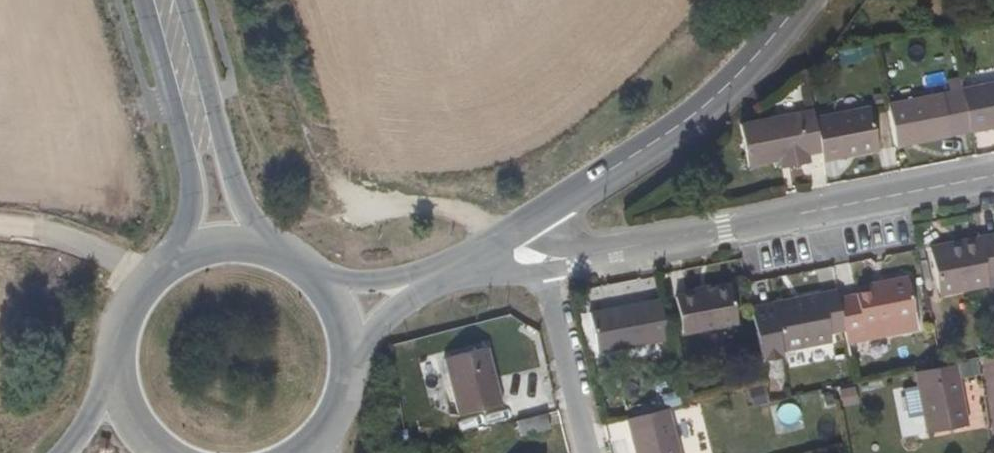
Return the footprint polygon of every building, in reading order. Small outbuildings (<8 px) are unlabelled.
[(971,133),(993,128),(993,84),(963,90),(971,133)] [(890,105),(898,147),(971,133),(963,90),(890,105)] [(822,153),(824,162),(877,152),(870,110),(816,120),(822,153)] [(788,169),(810,164),(809,156),(822,153),(816,120),(814,111),(741,125),(748,167),(781,161),(787,159),(788,169)] [(980,239),(981,245),(960,250),(959,243),(931,249),(939,292),(987,282),(986,274),(993,272),(993,236),(980,239)] [(980,239),(959,243),(960,250),(981,245),(980,239)] [(845,335),(868,330),(870,338),(922,327),(911,277),(880,283),(881,289),(870,291),(839,298),(844,328),(845,335)] [(880,283),(868,286),(870,291),(881,289),(880,283)] [(738,323),(730,287),(675,297),(681,333),(738,323)] [(822,294),(823,300),(838,296),(837,290),(822,294)] [(839,298),(838,296),(823,300),(822,294),(795,299),(796,306),(774,311),(782,351),(832,340),(830,331),(844,328),(839,298)] [(667,338),(660,299),(590,315),(598,353),(667,338)] [(773,304),(774,311),(796,306),(795,299),(773,304)] [(774,311),(773,304),(751,308),(763,370),(785,366),(782,351),(774,311)] [(501,406),(488,349),(445,360),(460,416),(501,406)] [(927,433),(968,425),(956,363),(941,366),(915,371),(927,433)] [(627,420),(635,452),(679,452),(669,409),(627,420)] [(546,415),(517,421),(521,437),(550,430),(546,415)]
